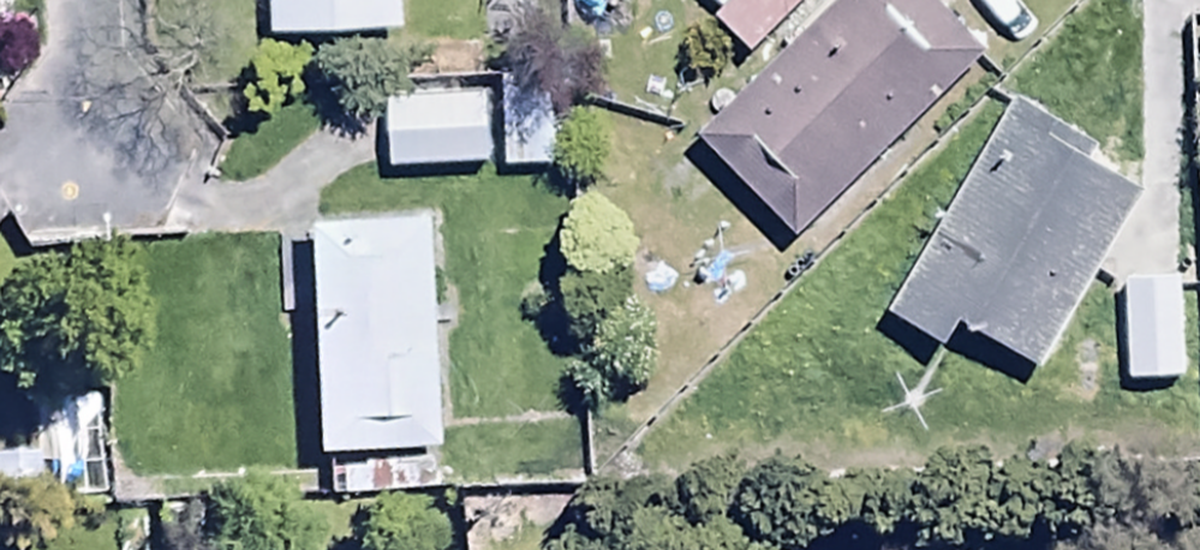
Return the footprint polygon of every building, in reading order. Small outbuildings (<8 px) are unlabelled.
[(269,40),(400,37),(399,0),(267,0),(269,40)] [(567,46),(620,44),(618,0),(565,0),(567,46)] [(978,56),(922,0),(840,0),(694,146),(791,242),(978,56)] [(719,19),(714,23),(752,59),(807,0),(699,0),(719,19)] [(564,97),(498,99),(501,172),(567,169),(564,97)] [(388,103),(389,173),(487,172),(486,102),(388,103)] [(1089,151),(1013,106),(884,320),(940,354),(957,326),(1036,374),(1141,200),(1081,164),(1089,151)] [(437,220),(302,226),(311,463),(447,458),(437,220)] [(1177,285),(1121,287),(1125,385),(1180,383),(1177,285)]
